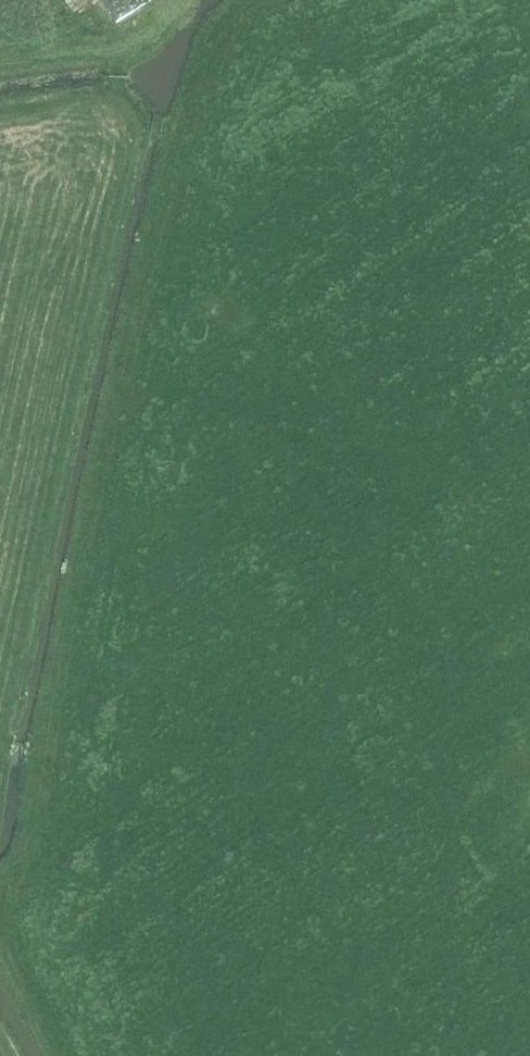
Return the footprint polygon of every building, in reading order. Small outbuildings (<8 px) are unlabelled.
[(122,13),(144,0),(114,0),(122,13)]
